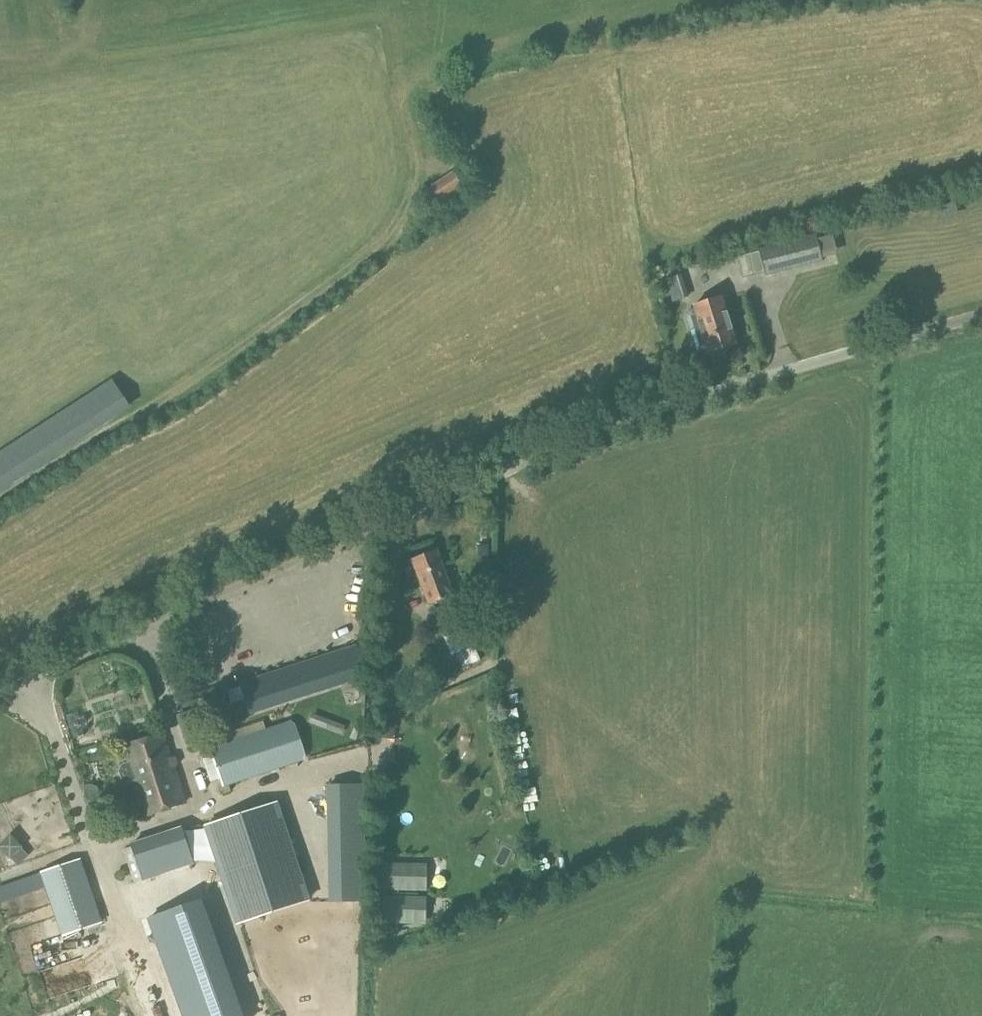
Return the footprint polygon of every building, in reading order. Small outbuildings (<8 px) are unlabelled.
[(437,210),(465,192),(454,173),(425,191),(437,210)] [(762,248),(768,276),(823,262),(816,234),(762,248)] [(760,263),(739,269),(744,288),(765,282),(760,263)] [(679,272),(667,277),(674,299),(686,293),(679,272)] [(694,309),(685,312),(698,351),(706,349),(708,354),(736,344),(721,297),(693,306),(694,309)] [(0,453),(0,488),(124,408),(108,383),(0,453)] [(436,550),(411,560),(429,605),(453,595),(436,550)] [(441,623),(447,636),(467,628),(468,628),(461,614),(441,623)] [(462,668),(481,660),(475,645),(468,628),(467,628),(447,636),(444,637),(452,655),(456,653),(462,668)] [(251,713),(366,677),(356,646),(241,683),(251,713)] [(283,767),(271,729),(211,749),(223,786),(283,767)] [(186,802),(163,735),(123,749),(145,816),(186,802)] [(361,803),(361,785),(329,786),(329,803),(361,803)] [(277,802),(204,826),(237,925),(310,900),(277,802)] [(131,844),(143,882),(195,864),(182,827),(131,844)] [(35,890),(46,887),(63,936),(101,922),(79,861),(42,873),(42,875),(31,879),(35,890)] [(219,932),(233,929),(222,883),(207,887),(219,932)] [(363,902),(363,884),(331,885),(331,902),(363,902)] [(189,886),(134,906),(155,964),(201,947),(194,927),(203,924),(189,886)]
